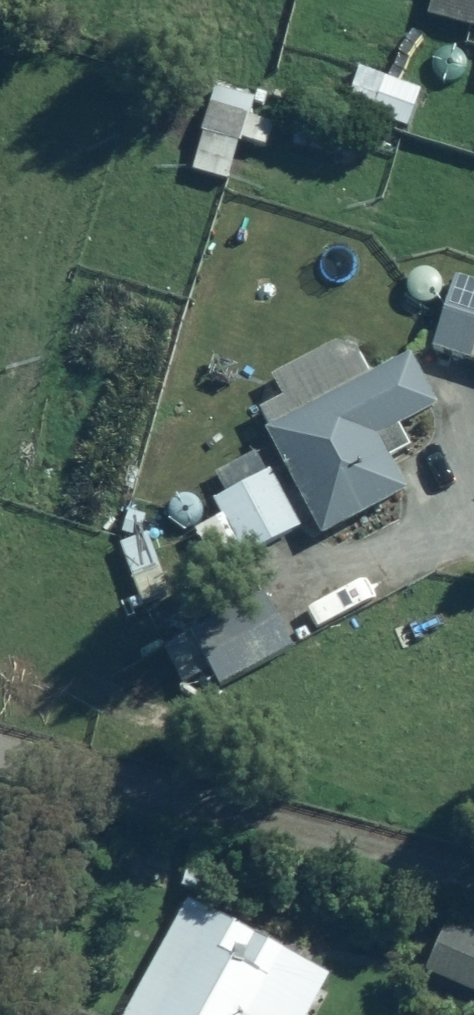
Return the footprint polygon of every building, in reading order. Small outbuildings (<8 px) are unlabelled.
[(416,27),(473,43),(473,0),(423,0),(416,27)] [(408,82),(346,66),(335,109),(397,125),(408,82)] [(245,89),(203,78),(188,136),(230,147),(245,89)] [(441,277),(415,356),(473,375),(473,288),(441,277)] [(247,398),(262,423),(250,429),(268,460),(198,500),(233,561),(297,524),(312,550),(399,499),(377,461),(395,450),(384,432),(426,408),(391,348),(354,369),(340,344),(247,398)] [(242,596),(149,653),(172,691),(195,677),(205,695),(276,651),(242,596)] [(232,846),(188,837),(177,896),(221,904),(232,846)] [(146,1014),(305,1014),(309,1009),(302,1004),(320,974),(210,909),(146,1014)] [(419,962),(473,994),(473,935),(445,918),(419,962)]
